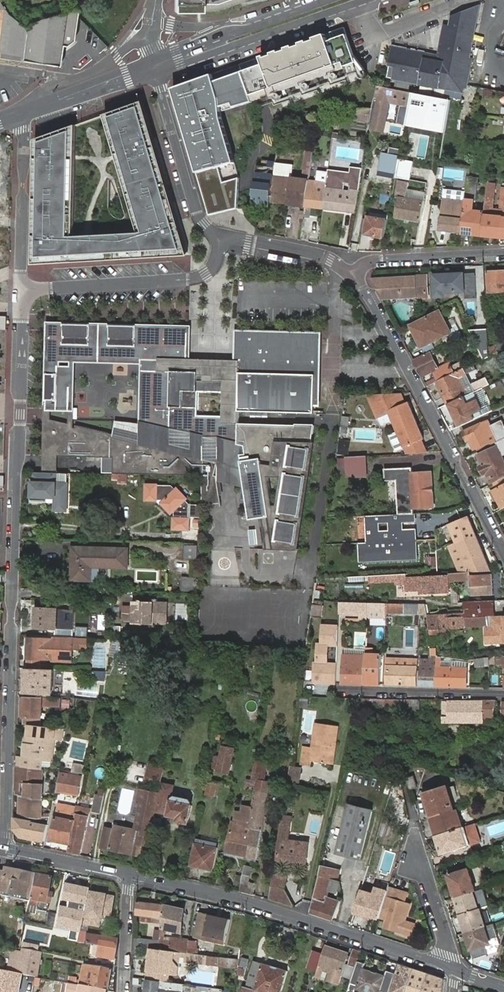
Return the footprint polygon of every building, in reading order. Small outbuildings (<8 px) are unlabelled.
[(179,10),(179,12),(199,11),(205,11),(205,9),(206,4),(220,3),(230,0),(179,0),(179,10)] [(62,65),(65,43),(69,45),(78,39),(82,7),(75,10),(40,20),(29,25),(29,28),(20,25),(10,15),(0,2),(0,57),(62,65)] [(444,64),(393,54),(388,78),(462,93),(463,89),(466,90),(472,61),(469,60),(479,9),(453,18),(451,29),(444,60),(444,64)] [(348,24),(239,64),(256,109),(276,102),(278,106),(293,100),(295,105),(368,78),(348,24)] [(394,49),(393,54),(444,64),(444,60),(451,29),(446,29),(440,59),(394,49)] [(495,53),(503,56),(503,29),(495,53)] [(222,111),(253,102),(253,99),(239,64),(173,89),(189,140),(192,152),(200,181),(202,187),(204,192),(208,205),(211,216),(239,208),(241,177),(234,157),(224,120),(222,111)] [(397,126),(406,127),(406,125),(412,93),(377,86),(373,111),(371,126),(374,127),(374,129),(386,131),(391,99),(401,101),(397,126)] [(412,93),(406,125),(446,132),(452,100),(412,93)] [(34,181),(32,265),(188,255),(144,101),(105,115),(139,233),(69,237),(76,125),(36,139),(34,181)] [(353,121),(367,121),(367,108),(353,108),(353,121)] [(302,177),(308,178),(313,151),(307,150),(302,177)] [(382,171),(397,174),(399,159),(385,157),(382,171)] [(274,176),(290,178),(292,166),(276,164),(275,167),(274,176)] [(327,171),(326,182),(341,184),(354,186),(355,179),(360,180),(360,189),(363,170),(352,168),(351,174),(327,171)] [(397,174),(382,171),(377,198),(392,201),(396,176),(397,174)] [(254,201),(271,203),(274,176),(255,174),(254,201)] [(271,203),(287,205),(290,180),(290,178),(274,176),(271,203)] [(344,211),(356,213),(360,189),(360,180),(355,179),(354,186),(341,184),(340,200),(344,201),(344,211)] [(287,205),(305,207),(308,182),(290,180),(287,205)] [(305,207),(322,209),(326,182),(320,181),(308,180),(308,182),(305,207)] [(410,182),(399,181),(396,196),(400,197),(396,217),(421,222),(426,192),(409,189),(410,182)] [(322,209),(344,211),(344,201),(340,200),(341,184),(326,182),(322,209)] [(501,239),(503,211),(503,196),(502,196),(500,210),(494,209),(495,196),(494,196),(496,183),(489,182),(485,212),(482,236),(501,239)] [(439,231),(461,234),(467,192),(444,189),(439,231)] [(461,234),(482,236),(485,212),(475,211),(478,191),(467,190),(467,192),(461,234)] [(385,237),(388,220),(370,217),(367,234),(385,237)] [(487,273),(488,293),(503,292),(503,271),(487,273)] [(436,297),(445,296),(445,293),(477,291),(477,276),(465,277),(465,274),(435,275),(436,297)] [(383,299),(429,296),(428,276),(372,278),(383,299)] [(431,316),(427,309),(417,314),(418,315),(411,319),(414,324),(431,316)] [(450,333),(440,311),(431,316),(414,324),(410,326),(421,348),(450,333)] [(185,372),(178,371),(179,361),(188,361),(189,332),(176,331),(162,330),(162,328),(157,328),(157,327),(48,322),(46,322),(45,346),(46,346),(46,351),(54,351),(54,344),(125,348),(125,359),(139,360),(139,357),(146,358),(146,360),(153,360),(153,369),(146,369),(146,370),(167,372),(168,428),(191,433),(204,439),(211,439),(218,440),(224,440),(224,442),(237,443),(238,423),(239,409),(239,405),(234,404),(229,404),(230,369),(213,369),(203,368),(203,374),(185,373),(185,372)] [(490,348),(489,329),(470,330),(485,360),(491,357),(491,355),(490,348)] [(316,411),(317,334),(242,333),(241,361),(241,410),(316,411)] [(490,348),(491,355),(503,349),(503,342),(490,348)] [(54,351),(46,351),(44,405),(56,405),(70,405),(70,366),(61,366),(62,358),(94,359),(93,357),(106,357),(106,359),(125,359),(125,348),(54,344),(54,351)] [(433,350),(414,358),(422,375),(430,372),(435,382),(455,373),(452,366),(450,363),(438,368),(432,354),(434,353),(433,350)] [(452,366),(455,373),(460,371),(456,364),(452,366)] [(472,372),(469,367),(460,371),(455,373),(435,382),(447,404),(465,396),(474,392),(466,375),(472,372)] [(167,372),(146,370),(144,422),(168,428),(167,372)] [(486,378),(471,384),(474,392),(489,385),(486,378)] [(387,429),(397,429),(389,411),(405,404),(400,393),(373,395),(387,429)] [(447,404),(458,427),(477,419),(474,413),(482,410),(479,402),(476,403),(474,398),(467,401),(465,396),(447,404)] [(389,411),(397,429),(417,421),(409,403),(405,404),(389,411)] [(347,431),(349,416),(341,416),(340,430),(347,431)] [(479,452),(497,443),(503,440),(503,421),(503,420),(491,425),(490,421),(464,433),(469,441),(470,441),(475,450),(477,449),(479,452)] [(46,427),(44,456),(59,457),(114,459),(113,474),(171,475),(172,452),(144,445),(112,438),(113,434),(77,425),(76,428),(65,427),(65,426),(63,424),(62,423),(61,422),(60,422),(59,422),(59,421),(58,421),(57,421),(55,421),(54,421),(53,421),(52,421),(51,421),(51,422),(50,422),(49,423),(48,424),(47,424),(47,425),(46,425),(46,426),(46,427)] [(405,447),(408,454),(429,452),(423,439),(425,439),(417,421),(397,429),(405,447)] [(144,445),(172,452),(202,459),(202,476),(202,504),(219,506),(218,481),(244,487),(244,482),(242,472),(244,472),(241,453),(249,450),(249,448),(237,443),(224,442),(224,440),(218,440),(218,447),(204,446),(204,439),(191,433),(191,448),(171,444),(168,428),(144,422),(144,445)] [(249,450),(241,453),(244,472),(242,472),(244,482),(244,487),(251,520),(270,517),(272,528),(266,528),(266,536),(277,537),(277,541),(280,542),(280,548),(295,548),(295,544),(298,544),(306,490),(314,426),(238,423),(237,443),(249,448),(249,450)] [(405,447),(397,429),(387,429),(397,451),(405,447)] [(338,440),(337,454),(348,455),(349,441),(338,440)] [(479,455),(483,464),(480,465),(485,475),(487,474),(503,466),(503,459),(503,456),(503,440),(497,443),(498,446),(479,455)] [(202,459),(172,452),(171,475),(202,476),(202,459)] [(59,457),(44,456),(43,472),(51,473),(59,473),(59,457)] [(361,457),(341,459),(343,479),(362,478),(361,457)] [(487,474),(493,485),(491,485),(493,490),(503,485),(503,466),(487,474)] [(413,468),(385,469),(385,482),(397,481),(399,515),(414,514),(413,509),(434,508),(433,473),(413,474),(413,468)] [(67,511),(68,473),(59,473),(51,473),(43,472),(33,472),(33,502),(48,502),(48,497),(56,497),(56,510),(67,511)] [(158,485),(147,484),(146,499),(158,500),(158,498),(166,498),(164,500),(174,510),(176,508),(176,517),(175,518),(175,529),(190,529),(190,517),(189,517),(189,505),(185,501),(187,499),(178,489),(176,490),(174,488),(172,486),(158,486),(158,485)] [(503,509),(503,485),(493,490),(503,509)] [(414,514),(399,515),(367,516),(368,543),(360,544),(360,562),(416,559),(415,533),(402,534),(402,523),(414,523),(414,514)] [(455,542),(478,536),(470,516),(448,524),(455,542)] [(341,530),(341,517),(326,517),(326,530),(341,530)] [(486,554),(478,536),(455,542),(465,561),(486,554)] [(455,542),(448,546),(455,562),(465,561),(455,542)] [(129,547),(74,546),(73,580),(93,580),(93,567),(128,567),(129,547)] [(493,571),(486,554),(465,561),(470,572),(493,571)] [(470,572),(465,561),(455,562),(460,572),(470,572)] [(495,586),(495,575),(476,575),(476,573),(452,573),(452,581),(473,580),(474,596),(496,595),(495,586)] [(185,577),(184,591),(194,592),(195,577),(185,577)] [(448,588),(448,578),(407,579),(408,593),(422,592),(422,595),(447,594),(448,588)] [(496,615),(496,600),(473,601),(467,601),(468,616),(488,615),(492,615),(496,615)] [(168,602),(134,602),(134,606),(133,623),(168,624),(168,602)] [(315,602),(312,616),(320,618),(323,603),(315,602)] [(368,603),(340,602),(340,612),(368,613),(368,603)] [(368,603),(368,617),(386,618),(387,613),(387,603),(368,603)] [(404,613),(405,604),(387,603),(387,613),(404,613)] [(420,614),(421,604),(405,604),(404,613),(420,614)] [(420,614),(429,614),(426,604),(421,604),(420,614)] [(124,605),(123,621),(133,621),(134,606),(124,605)] [(66,610),(37,608),(36,627),(56,629),(56,635),(74,636),(75,620),(65,620),(66,610)] [(432,626),(429,616),(429,614),(420,614),(420,626),(432,626)] [(488,615),(468,616),(465,616),(466,627),(489,625),(488,615)] [(492,615),(493,628),(486,628),(487,644),(503,643),(503,615),(496,615),(492,615)] [(432,629),(466,627),(465,616),(440,618),(439,616),(429,616),(432,626),(432,629)] [(468,654),(466,627),(432,629),(432,634),(443,634),(449,634),(450,644),(444,644),(444,653),(468,654)] [(316,682),(337,683),(338,665),(329,664),(330,648),(338,648),(339,640),(339,629),(324,628),(323,646),(320,646),(319,663),(317,664),(316,682)] [(88,640),(29,637),(28,668),(39,669),(39,660),(73,661),(73,650),(80,651),(80,647),(87,647),(88,640)] [(111,639),(108,656),(117,657),(120,640),(111,639)] [(344,653),(343,683),(363,684),(363,654),(344,653)] [(367,654),(366,684),(382,685),(383,654),(367,654)] [(436,659),(436,655),(433,655),(431,655),(431,659),(422,659),(422,686),(438,687),(438,667),(436,667),(436,659)] [(488,666),(488,657),(473,660),(473,667),(488,666)] [(387,685),(402,685),(403,658),(388,659),(387,685)] [(402,685),(419,686),(419,659),(403,658),(402,685)] [(443,659),(440,659),(436,659),(436,667),(438,667),(438,687),(453,687),(468,688),(469,668),(454,668),(443,667),(443,659)] [(26,692),(51,694),(52,672),(28,670),(26,692)] [(104,679),(105,672),(88,670),(88,678),(104,679)] [(305,683),(304,695),(314,695),(315,683),(305,683)] [(26,698),(25,717),(35,718),(36,712),(42,713),(42,706),(54,707),(55,699),(26,698)] [(61,698),(60,708),(69,709),(69,699),(61,698)] [(484,703),(445,702),(445,722),(485,723),(485,718),(495,718),(498,701),(484,701),(484,703)] [(90,702),(87,714),(95,716),(97,704),(90,702)] [(35,718),(25,717),(24,724),(31,725),(41,726),(42,713),(36,712),(35,718)] [(334,764),(339,727),(316,723),(312,748),(303,747),(302,759),(334,764)] [(31,725),(30,733),(56,738),(63,739),(64,729),(41,726),(31,725)] [(18,752),(18,762),(25,763),(25,764),(41,767),(43,759),(53,761),(56,738),(30,733),(28,743),(26,743),(25,753),(18,752)] [(219,756),(217,769),(217,770),(228,773),(234,743),(222,741),(219,756)] [(146,782),(144,790),(159,793),(164,766),(163,766),(164,761),(146,757),(141,781),(146,782)] [(263,758),(255,757),(252,780),(258,781),(260,781),(263,758)] [(299,782),(301,767),(289,766),(287,781),(299,782)] [(17,788),(17,791),(22,792),(23,782),(26,782),(26,792),(26,795),(27,795),(43,798),(43,770),(18,767),(17,788)] [(62,773),(59,792),(79,796),(82,777),(62,773)] [(408,778),(412,790),(418,788),(414,776),(408,778)] [(258,781),(252,780),(251,783),(244,782),(243,788),(257,790),(258,781)] [(221,783),(209,781),(206,794),(213,796),(214,789),(220,790),(221,783)] [(270,782),(260,781),(258,781),(257,790),(251,826),(250,835),(253,836),(248,856),(260,859),(270,782)] [(426,793),(434,818),(462,809),(454,787),(438,792),(437,789),(426,793)] [(158,797),(159,793),(144,790),(140,790),(138,800),(141,800),(136,830),(140,831),(139,834),(146,836),(151,837),(152,830),(155,817),(156,811),(158,800),(158,797)] [(422,794),(430,819),(434,818),(426,793),(422,794)] [(101,813),(105,796),(97,794),(94,812),(101,813)] [(23,795),(22,795),(21,815),(42,819),(43,798),(27,795),(26,795),(23,795)] [(163,801),(161,812),(169,812),(169,814),(180,816),(179,820),(189,821),(191,803),(171,800),(171,801),(163,801)] [(78,811),(78,808),(75,807),(73,815),(63,813),(65,805),(60,804),(53,839),(71,842),(78,811)] [(349,804),(336,852),(360,859),(373,810),(349,804)] [(470,826),(465,809),(462,809),(434,818),(430,819),(434,829),(438,827),(440,835),(470,826)] [(69,853),(81,855),(91,812),(80,810),(80,811),(78,811),(71,842),(69,853)] [(22,836),(46,842),(50,825),(34,822),(34,821),(17,817),(16,829),(22,836)] [(293,819),(282,817),(276,858),(308,863),(311,841),(290,838),(293,819)] [(226,852),(248,856),(253,836),(250,835),(251,826),(233,822),(226,852)] [(107,827),(103,847),(142,856),(146,836),(139,834),(140,831),(136,830),(115,825),(115,829),(107,827)] [(479,842),(473,825),(470,826),(476,843),(479,842)] [(440,835),(436,837),(442,854),(476,843),(470,826),(440,835)] [(200,844),(201,840),(197,838),(191,866),(213,870),(217,848),(200,844)] [(219,843),(201,840),(200,844),(217,848),(219,843)] [(372,854),(369,864),(384,869),(388,859),(372,854)] [(333,867),(334,860),(323,857),(321,865),(333,867)] [(340,870),(322,865),(311,913),(333,920),(337,906),(325,902),(329,890),(332,878),(337,879),(340,870)] [(242,881),(251,883),(253,868),(246,866),(242,881)] [(4,869),(3,874),(0,890),(0,896),(28,901),(28,900),(33,876),(4,869)] [(449,876),(456,898),(474,892),(476,891),(469,870),(449,876)] [(287,877),(273,875),(270,900),(294,907),(286,889),(287,877)] [(49,879),(33,876),(28,900),(37,901),(35,910),(46,912),(50,895),(45,894),(49,879)] [(332,878),(329,890),(339,893),(342,881),(337,879),(332,878)] [(240,891),(254,895),(257,885),(251,883),(242,881),(240,891)] [(63,883),(59,901),(83,905),(86,891),(87,888),(63,883)] [(375,894),(362,890),(355,912),(364,916),(364,913),(369,915),(380,918),(384,902),(373,899),(375,894)] [(389,890),(384,902),(380,918),(387,920),(384,927),(411,935),(414,925),(403,921),(404,919),(405,920),(410,905),(405,904),(407,896),(389,890)] [(113,896),(86,891),(83,905),(82,911),(80,923),(98,926),(100,913),(110,915),(113,896)] [(456,898),(461,915),(480,909),(474,892),(456,898)] [(164,909),(165,904),(139,901),(138,916),(149,917),(154,917),(153,922),(163,924),(164,909)] [(58,906),(54,927),(78,932),(80,923),(82,911),(58,906)] [(163,924),(162,931),(182,932),(184,912),(164,909),(163,924)] [(486,926),(481,909),(480,909),(461,915),(467,932),(485,927),(486,926)] [(221,940),(220,944),(225,945),(231,920),(209,914),(209,916),(203,915),(198,938),(204,939),(204,941),(208,941),(209,937),(221,940)] [(485,927),(467,932),(472,949),(490,943),(485,927)] [(87,932),(79,931),(78,932),(76,942),(94,945),(93,949),(95,949),(93,956),(112,959),(116,940),(87,934),(87,932)] [(136,937),(135,946),(152,948),(159,950),(160,941),(136,937)] [(160,941),(159,950),(160,950),(174,952),(176,952),(188,954),(190,941),(172,939),(172,943),(160,941)] [(349,953),(326,945),(323,955),(317,971),(316,977),(321,978),(323,971),(331,973),(328,981),(339,984),(349,953)] [(174,952),(160,950),(159,950),(152,948),(146,979),(169,982),(170,974),(178,975),(180,966),(173,961),(174,952)] [(11,950),(8,969),(36,975),(40,952),(21,949),(21,951),(11,950)] [(361,952),(354,950),(346,975),(353,977),(361,952)] [(317,971),(323,955),(313,952),(308,968),(317,971)] [(240,960),(209,956),(208,964),(239,968),(239,967),(240,960)] [(242,957),(239,967),(241,967),(239,975),(245,976),(249,959),(242,957)] [(255,990),(245,987),(244,991),(282,991),(288,971),(263,963),(255,990)] [(400,965),(391,991),(444,991),(445,981),(444,980),(400,965)] [(73,979),(71,985),(104,991),(108,971),(83,966),(82,969),(88,970),(86,982),(80,981),(73,979)] [(82,969),(80,981),(86,982),(88,970),(82,969)] [(361,990),(366,991),(381,991),(386,977),(363,969),(355,991),(360,991),(361,990)] [(0,971),(0,991),(17,991),(20,974),(0,971)] [(180,984),(169,982),(146,979),(144,991),(179,991),(180,984)] [(104,991),(71,985),(66,984),(64,991),(104,991)]
